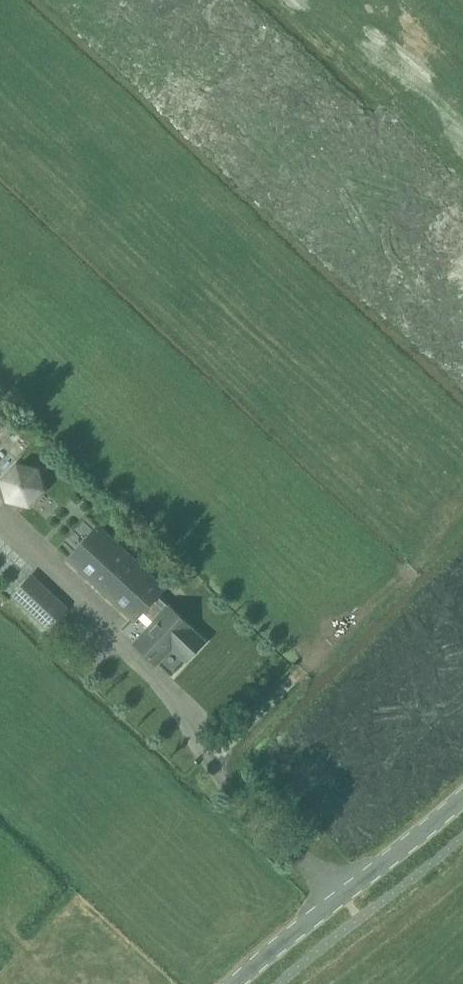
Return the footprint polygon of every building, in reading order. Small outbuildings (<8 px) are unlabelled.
[(0,474),(0,490),(3,499),(22,503),(38,488),(31,468),(11,463),(0,474)] [(209,642),(192,627),(170,606),(168,608),(156,596),(165,587),(99,526),(69,558),(134,620),(146,607),(158,618),(135,642),(158,663),(171,649),(188,664),(209,642)] [(50,627),(67,608),(31,575),(14,594),(50,627)]
